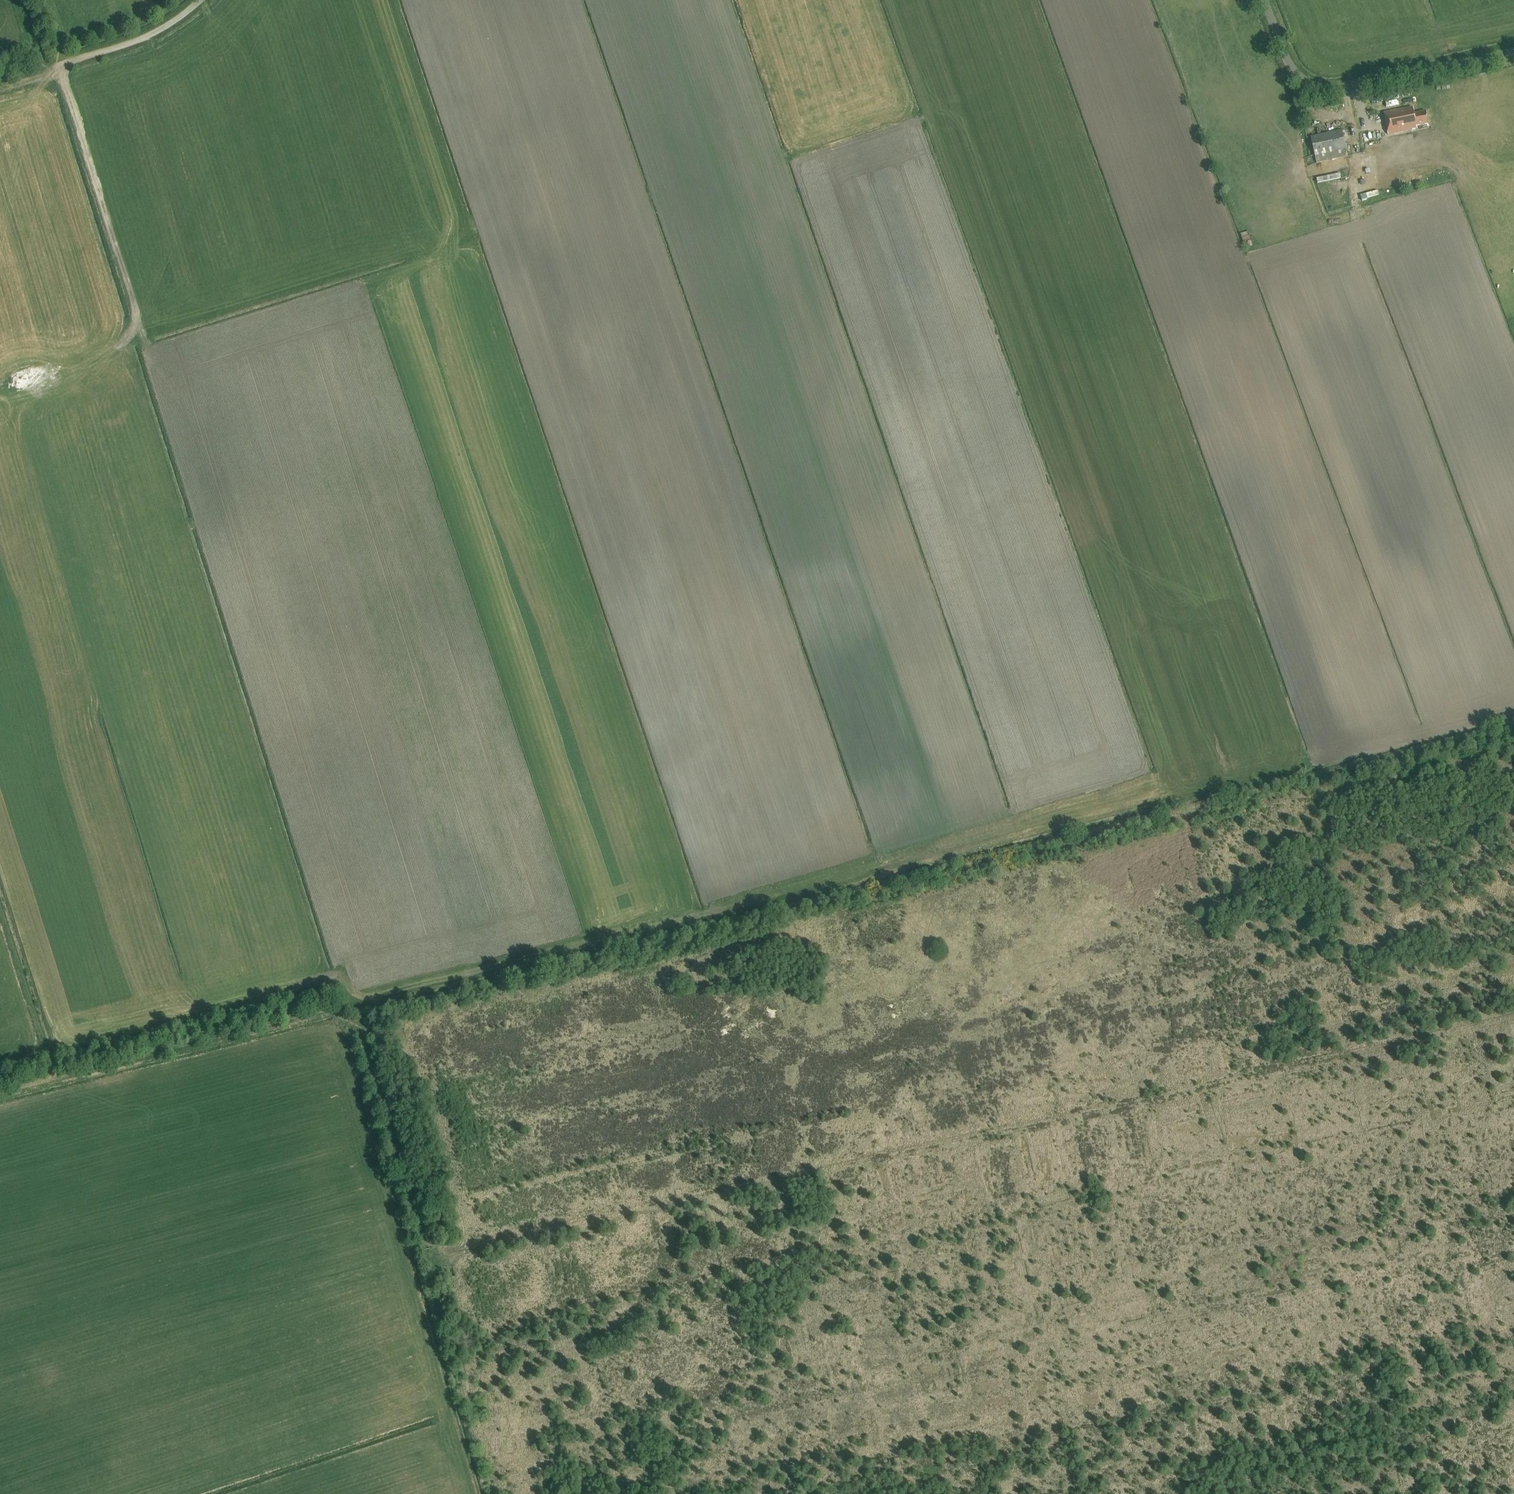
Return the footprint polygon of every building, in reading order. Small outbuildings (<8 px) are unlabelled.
[(1416,126),(1428,124),(1426,111),(1414,114),(1413,107),(1384,113),(1388,135),(1417,129),(1416,126)] [(1342,130),(1311,137),(1316,163),(1348,156),(1342,130)]
